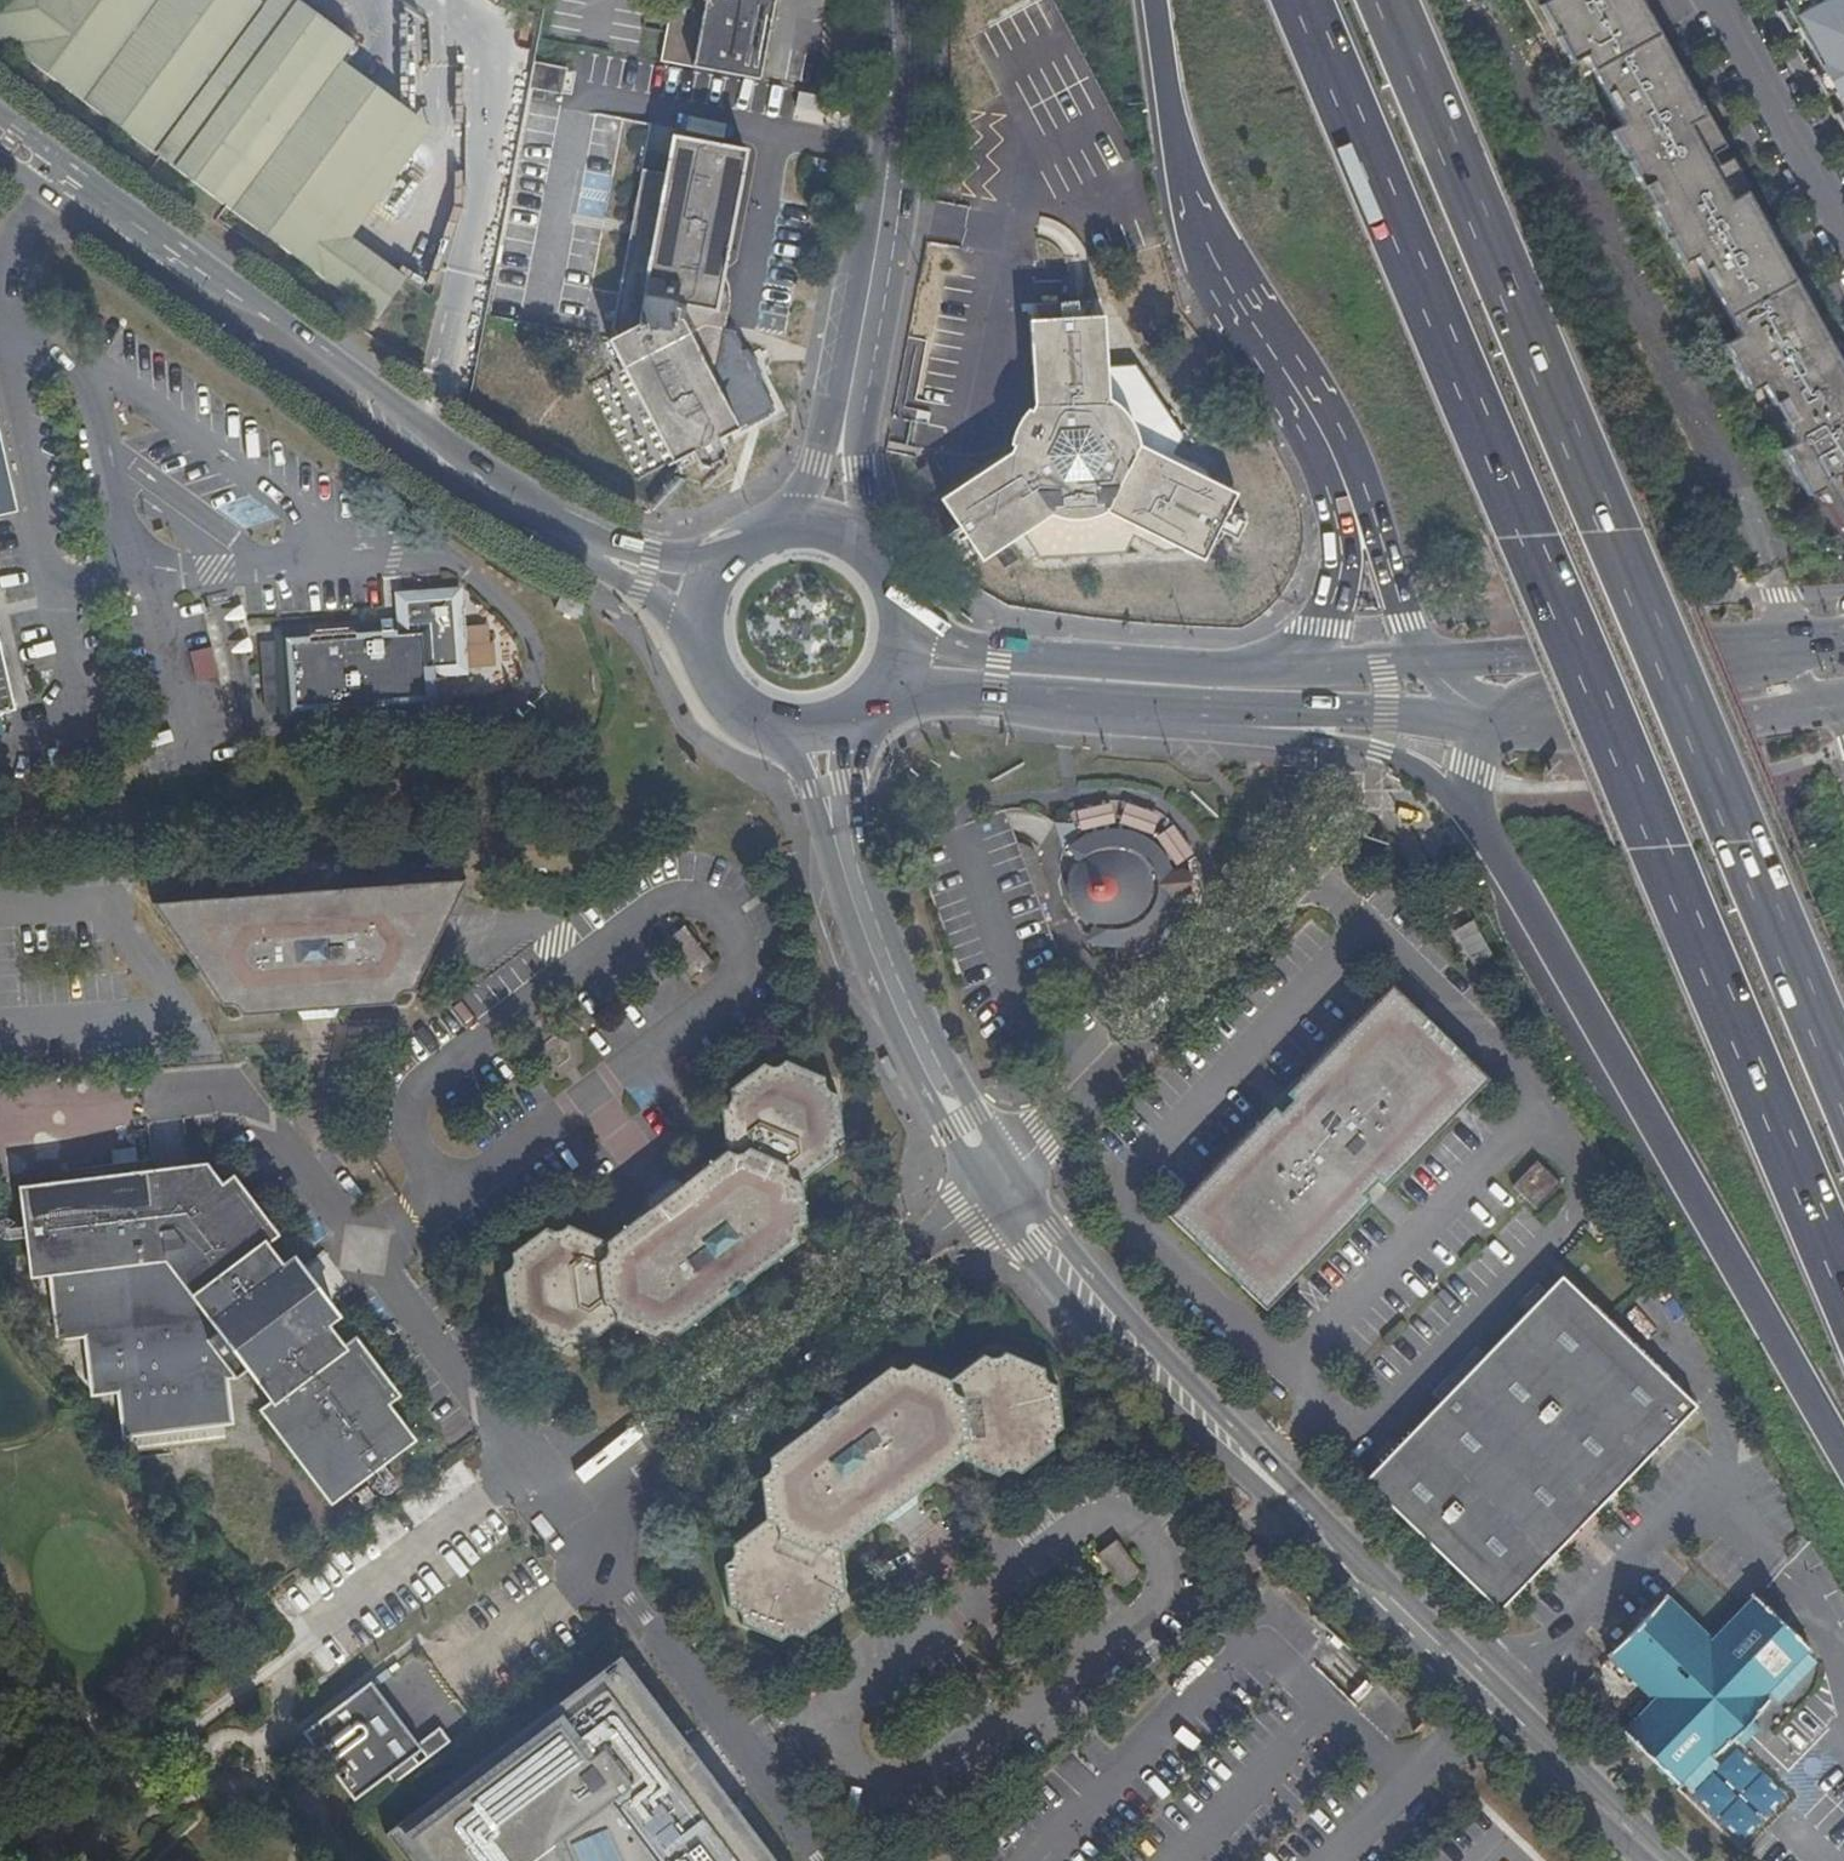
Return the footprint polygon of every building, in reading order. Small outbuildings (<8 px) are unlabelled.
[(341,35),(320,19),(293,0),(277,0),(269,12),(252,0),(0,0),(0,38),(168,161),(325,279),(381,320),(409,282),(354,242),(436,131),(345,62),(356,46),(341,35)] [(369,4),(376,8),(381,0),(364,0),(369,4)] [(657,54),(755,73),(759,52),(761,44),(762,36),(764,28),(770,0),(667,0),(657,54)] [(1541,2),(1528,6),(1559,68),(1572,62),(1608,128),(1597,138),(1674,270),(1683,266),(1732,345),(1717,352),(1744,399),(1752,393),(1788,455),(1777,460),(1800,508),(1814,500),(1843,557),(1843,398),(1734,202),(1717,209),(1677,130),(1691,123),(1622,0),(1540,0),(1541,2)] [(1781,2),(1843,115),(1843,0),(1785,0),(1781,2)] [(530,55),(525,82),(558,88),(562,62),(530,55)] [(707,281),(715,265),(720,254),(742,145),(668,131),(661,168),(638,163),(608,322),(611,330),(605,335),(668,457),(688,447),(696,463),(722,451),(714,433),(733,424),(726,409),(722,408),(715,401),(710,392),(707,382),(706,375),(706,370),(700,359),(707,320),(700,319),(707,281)] [(718,272),(715,265),(707,281),(700,319),(707,320),(700,359),(706,370),(706,375),(707,382),(710,392),(715,401),(722,408),(726,409),(709,374),(723,297),(723,285),(722,280),(718,272)] [(1025,450),(1013,457),(943,505),(985,568),(1027,540),(1043,563),(1128,558),(1137,541),(1167,556),(1186,555),(1203,553),(1205,549),(1213,554),(1222,545),(1229,536),(1234,519),(1234,511),(1227,507),(1229,501),(1219,487),(1208,472),(1180,457),(1188,440),(1139,368),(1111,371),(1107,320),(1031,325),(1036,409),(1037,423),(1041,425),(1028,451),(1025,450)] [(1015,451),(1013,457),(1025,450),(1028,451),(1041,425),(1037,423),(1036,409),(1033,415),(1029,413),(1020,424),(1016,433),(1013,440),(1012,449),(1015,451)] [(523,412),(514,418),(525,434),(534,428),(523,412)] [(938,465),(921,476),(935,497),(953,486),(938,465)] [(1241,497),(1219,487),(1229,501),(1227,507),(1234,511),(1241,497)] [(1203,553),(1186,555),(1208,565),(1213,554),(1205,549),(1203,553)] [(453,589),(397,594),(399,622),(275,632),(276,639),(256,641),(261,707),(281,705),(281,712),(434,698),(431,669),(460,667),(453,589)] [(588,611),(560,597),(554,612),(583,624),(588,611)] [(217,648),(192,651),(196,683),(221,680),(217,648)] [(13,712),(0,660),(0,715),(13,712)] [(1167,894),(1166,873),(1151,877),(1149,871),(1142,862),(1134,856),(1121,851),(1112,851),(1103,853),(1094,857),(1087,863),(1083,869),(1078,878),(1073,877),(1072,886),(1072,898),(1077,908),(1082,915),(1088,912),(1095,918),(1104,922),(1114,925),(1123,924),(1132,921),(1142,914),(1147,907),(1151,899),(1152,892),(1167,894)] [(441,885),(440,883),(394,886),(392,889),(388,889),(385,887),(341,890),(340,893),(334,893),(332,891),(286,895),(284,897),(278,897),(277,895),(232,898),(230,901),(225,901),(223,899),(176,902),(174,905),(169,906),(167,903),(151,904),(160,917),(166,916),(165,918),(167,921),(167,925),(165,925),(191,962),(196,962),(198,966),(199,967),(197,972),(221,1007),(232,1006),(237,1010),(240,1016),(284,1013),(287,1008),(292,1008),(295,1012),(302,1002),(331,1000),(338,1009),(341,1005),(346,1004),(348,1008),(393,1005),(398,996),(403,992),(412,992),(465,881),(448,882),(447,885),(441,885)] [(684,926),(660,944),(690,981),(713,964),(684,926)] [(1279,1113),(1272,1107),(1167,1217),(1264,1310),(1369,1202),(1363,1196),(1376,1182),(1382,1188),(1489,1079),(1390,985),(1284,1095),(1291,1101),(1279,1113)] [(334,1019),(338,1009),(331,1000),(302,1002),(295,1012),(302,1021),(334,1019)] [(758,1269),(762,1271),(797,1245),(796,1235),(800,1227),(806,1224),(800,1181),(833,1157),(833,1148),(836,1141),(842,1137),(838,1094),(830,1091),(824,1085),(824,1076),(784,1059),(776,1065),(770,1066),(762,1063),(727,1089),(729,1096),(725,1105),(719,1109),(725,1151),(691,1177),(692,1182),(681,1184),(681,1194),(656,1213),(647,1210),(648,1216),(642,1219),(639,1216),(605,1242),(566,1227),(559,1231),(550,1232),(544,1229),(510,1254),(511,1261),(508,1270),(502,1274),(507,1318),(514,1319),(519,1326),(520,1334),(561,1351),(568,1346),(573,1345),(582,1349),(615,1324),(654,1340),(660,1335),(667,1333),(676,1337),(712,1310),(710,1304),(714,1302),(719,1304),(755,1276),(752,1272),(758,1269)] [(1270,1105),(1272,1107),(1279,1113),(1291,1101),(1284,1095),(1281,1092),(1270,1105)] [(1509,1184),(1534,1207),(1559,1182),(1535,1158),(1509,1184)] [(263,1244),(220,1188),(213,1193),(207,1185),(211,1182),(202,1171),(188,1173),(189,1178),(179,1180),(178,1169),(19,1189),(30,1278),(49,1276),(56,1342),(84,1338),(91,1397),(117,1394),(123,1439),(134,1438),(221,1427),(230,1426),(225,1380),(232,1379),(246,1369),(272,1404),(341,1493),(396,1452),(383,1433),(397,1422),(385,1404),(343,1350),(325,1325),(282,1269),(263,1244)] [(681,1194),(681,1184),(672,1180),(647,1198),(647,1210),(656,1213),(681,1194)] [(231,1181),(220,1188),(263,1244),(273,1237),(231,1181)] [(1363,1196),(1369,1202),(1372,1204),(1384,1191),(1382,1188),(1376,1182),(1363,1196)] [(647,1210),(639,1216),(642,1219),(648,1216),(647,1210)] [(292,1262),(282,1269),(325,1325),(334,1318),(292,1262)] [(1366,1480),(1497,1609),(1546,1560),(1695,1407),(1563,1277),(1366,1480)] [(353,1342),(343,1350),(385,1404),(394,1398),(353,1342)] [(805,1434),(801,1432),(767,1458),(767,1466),(764,1473),(758,1478),(763,1521),(730,1545),(731,1553),(729,1562),(721,1568),(727,1610),(734,1612),(740,1620),(740,1627),(780,1643),(788,1637),(794,1637),(802,1640),(836,1613),(835,1604),(836,1600),(845,1593),(839,1553),(872,1527),(871,1522),(876,1519),(881,1521),(882,1520),(882,1509),(905,1491),(916,1494),(915,1488),(920,1485),(925,1487),(958,1462),(996,1478),(1004,1472),(1009,1471),(1018,1475),(1052,1449),(1050,1441),(1053,1434),(1061,1429),(1056,1386),(1048,1382),(1044,1376),(1043,1368),(1003,1352),(996,1357),(988,1358),(981,1354),(948,1380),(909,1363),(903,1368),(894,1370),(887,1367),(853,1393),(854,1398),(849,1401),(844,1399),(809,1425),(810,1430),(805,1434)] [(853,1393),(844,1399),(849,1401),(854,1398),(853,1393)] [(331,1501),(341,1493),(272,1404),(262,1412),(331,1501)] [(412,1441),(397,1422),(383,1433),(396,1452),(412,1441)] [(809,1425),(801,1432),(805,1434),(810,1430),(809,1425)] [(221,1427),(134,1438),(136,1455),(224,1443),(221,1427)] [(916,1494),(925,1487),(920,1485),(915,1488),(916,1494)] [(916,1505),(916,1494),(905,1491),(882,1509),(882,1520),(892,1523),(916,1505)] [(871,1522),(872,1527),(881,1521),(876,1519),(871,1522)] [(1096,1555),(1122,1589),(1142,1574),(1116,1539),(1096,1555)] [(1676,1784),(1681,1780),(1705,1755),(1707,1752),(1709,1755),(1729,1735),(1750,1713),(1765,1698),(1762,1694),(1764,1693),(1802,1653),(1806,1650),(1748,1596),(1707,1637),(1667,1598),(1608,1659),(1649,1699),(1619,1730),(1676,1784)] [(619,1650),(384,1828),(409,1860),(778,1860),(724,1789),(706,1791),(674,1748),(686,1739),(619,1650)] [(1811,1662),(1802,1653),(1764,1693),(1774,1701),(1811,1662)] [(375,1679),(313,1726),(364,1794),(397,1769),(403,1778),(459,1736),(449,1723),(423,1742),(375,1679)] [(1750,1713),(1729,1735),(1738,1744),(1759,1722),(1750,1713)] [(724,1789),(686,1739),(674,1748),(706,1791),(724,1789)] [(1705,1755),(1681,1780),(1689,1788),(1714,1763),(1705,1755)]
